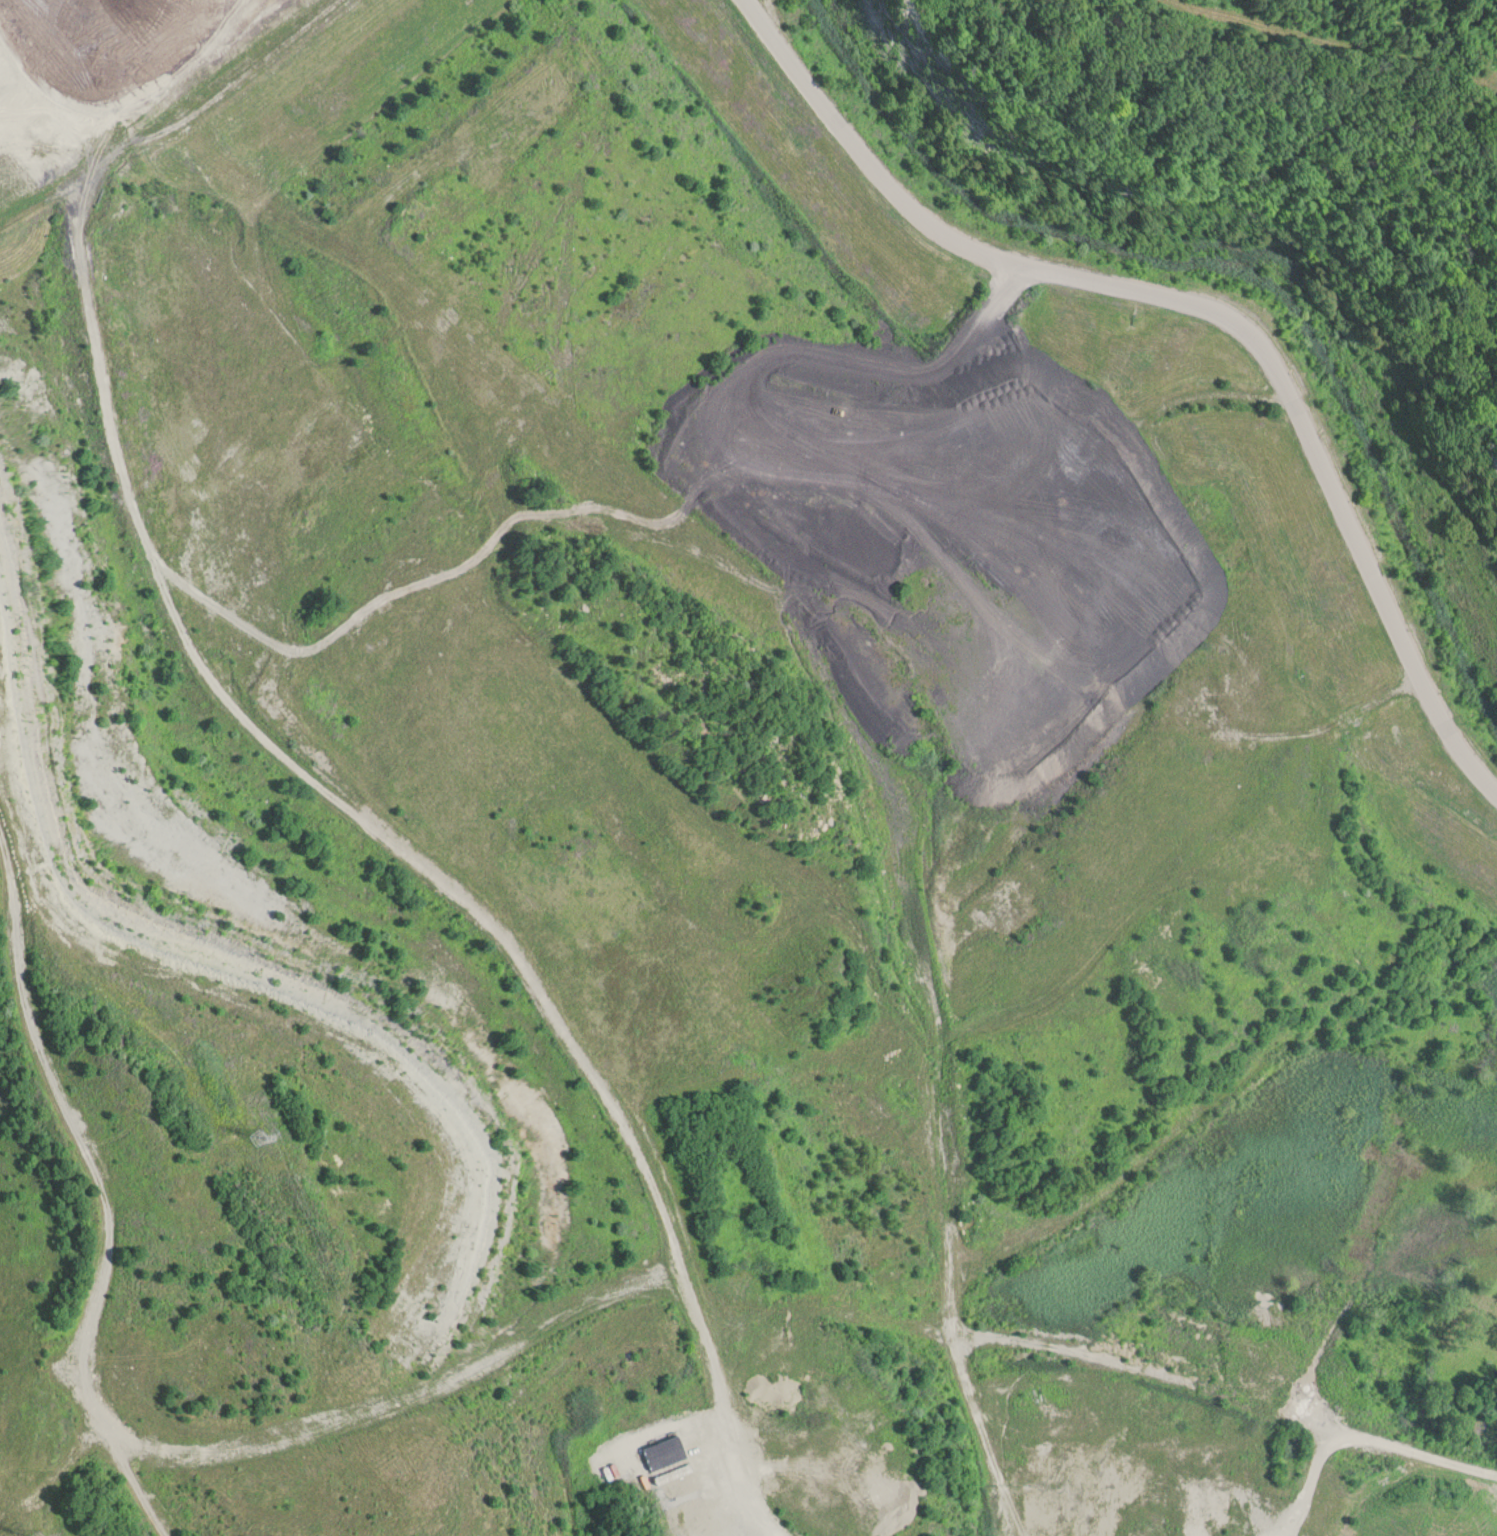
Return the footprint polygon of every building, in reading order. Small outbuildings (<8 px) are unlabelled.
[(686,1454),(677,1431),(639,1446),(648,1469),(686,1454)] [(651,1471),(653,1481),(691,1472),(688,1462),(651,1471)] [(1064,1523),(1057,1525),(1059,1535),(1066,1535),(1064,1523)]
